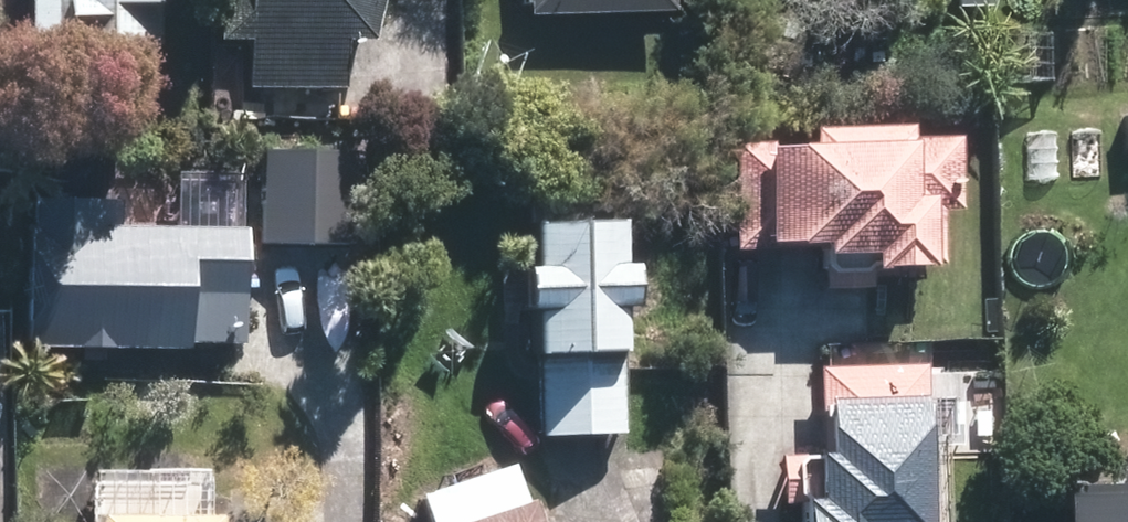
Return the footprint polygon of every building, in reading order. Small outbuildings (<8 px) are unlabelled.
[(30,31),(164,30),(164,0),(30,0),(30,31)] [(218,28),(218,34),(223,34),(245,35),(245,69),(245,80),(344,82),(345,32),(375,32),(384,0),(218,0),(218,28)] [(528,9),(673,10),(673,0),(528,0),(528,9)] [(1044,77),(1043,29),(983,31),(986,81),(1044,77)] [(888,133),(889,120),(793,121),(794,136),(716,138),(720,246),(808,242),(810,281),(853,281),(852,261),(923,257),(921,205),(938,204),(936,132),(888,133)] [(264,236),(363,236),(363,145),(264,144),(264,236)] [(191,337),(248,337),(247,219),(116,220),(117,189),(27,191),(28,344),(193,344),(191,337)] [(636,337),(632,208),(532,211),(534,257),(524,258),(526,301),(535,299),(537,340),(542,340),(544,427),(628,425),(625,337),(636,337)] [(925,437),(922,355),(816,360),(818,445),(786,446),(787,502),(803,500),(804,521),(943,521),(941,437),(925,437)] [(521,454),(427,484),(438,520),(433,521),(552,521),(541,487),(533,489),(521,454)] [(230,505),(102,504),(102,521),(230,521),(230,505)]
